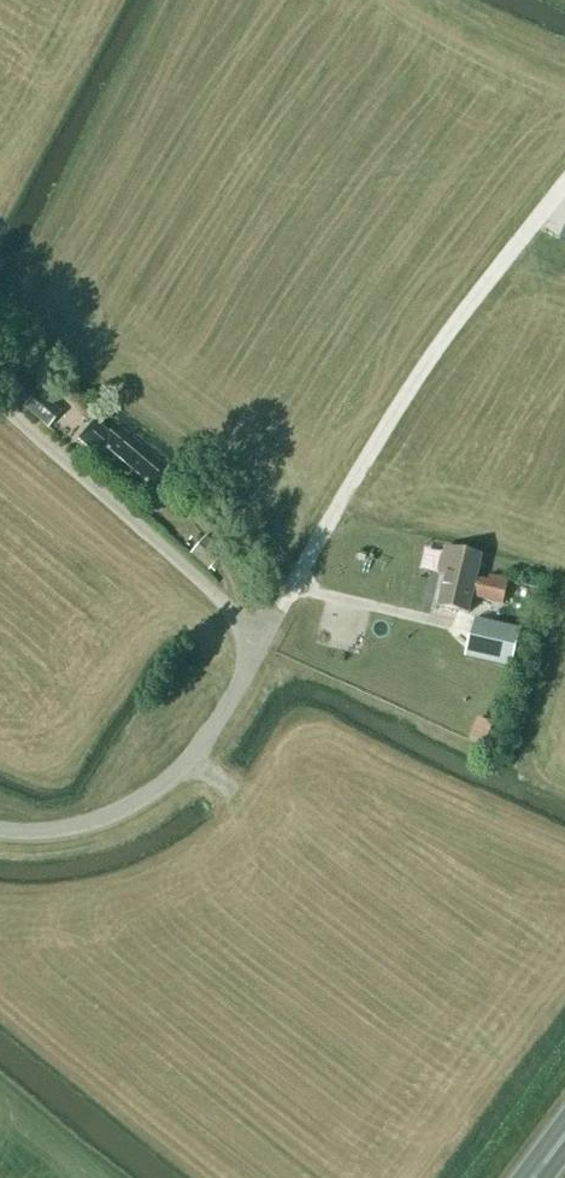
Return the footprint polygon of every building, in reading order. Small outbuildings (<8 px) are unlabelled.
[(46,430),(60,414),(50,406),(60,395),(53,389),(43,400),(36,393),(22,409),(46,430)] [(141,506),(162,482),(108,436),(92,423),(77,441),(93,454),(88,460),(141,506)] [(183,536),(182,541),(184,546),(192,552),(189,555),(207,571),(224,553),(205,537),(204,538),(196,532),(191,531),(186,533),(183,536)] [(477,580),(482,557),(445,549),(439,575),(445,577),(439,607),(469,614),(473,597),(503,604),(509,581),(489,576),(488,582),(477,580)] [(521,630),(474,619),(465,658),(512,669),(521,630)] [(478,720),(468,742),(483,749),(493,726),(478,720)]
